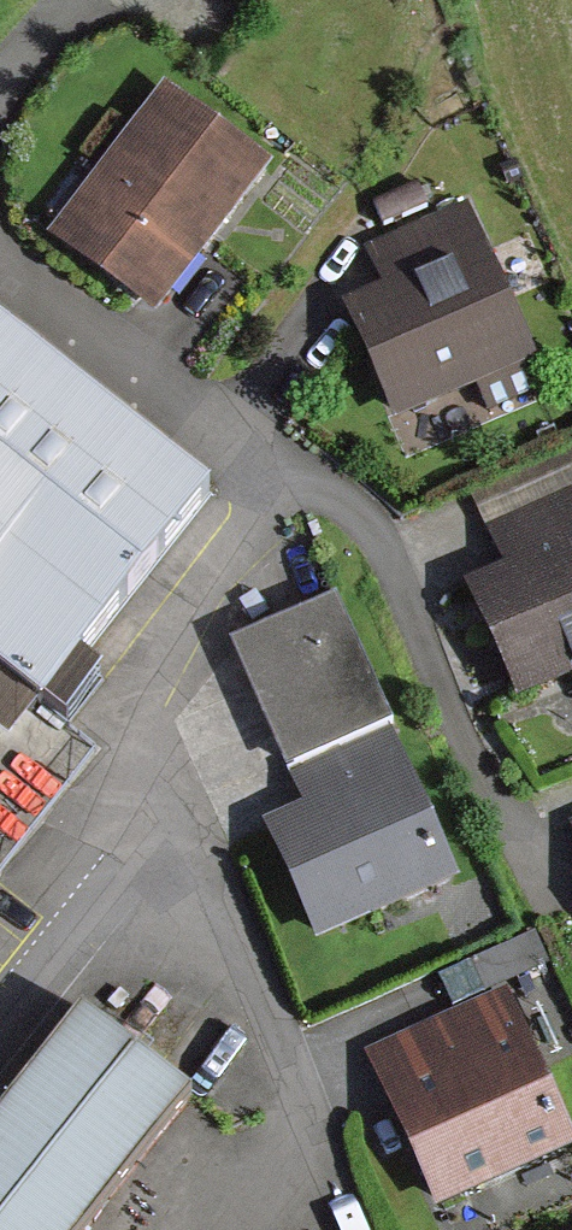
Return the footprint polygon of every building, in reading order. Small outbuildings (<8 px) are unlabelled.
[(268,163),(172,85),(54,230),(150,308),(268,163)] [(389,286),(348,305),(397,414),(537,352),(470,200),(371,244),(389,286)] [(0,315),(0,667),(43,701),(214,483),(0,315)] [(507,518),(522,553),(470,575),(518,687),(571,664),(571,667),(571,490),(507,518)] [(457,871),(337,593),(237,636),(308,802),(276,815),(324,928),(457,871)] [(375,1056),(440,1202),(571,1143),(571,1133),(511,996),(375,1056)] [(87,1018),(0,1125),(0,1229),(69,1229),(180,1093),(87,1018)]
